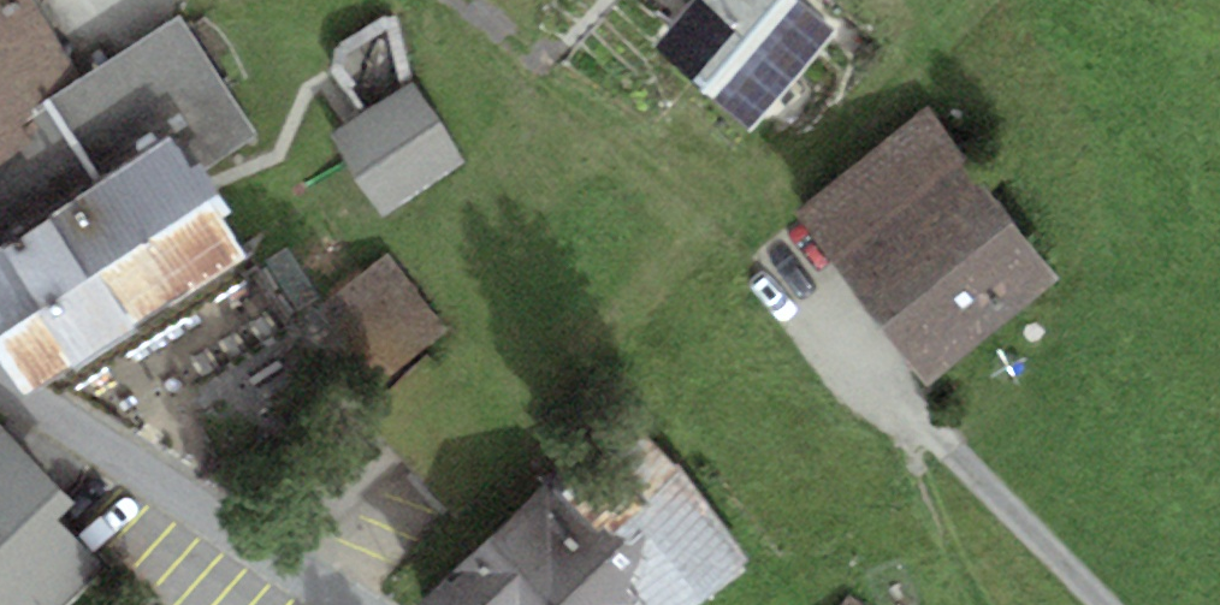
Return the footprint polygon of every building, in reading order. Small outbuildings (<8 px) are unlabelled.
[(48,136),(33,112),(81,81),(29,0),(0,0),(0,166),(48,136)] [(836,32),(799,0),(694,0),(690,5),(653,47),(751,130),(836,32)] [(0,248),(0,359),(26,398),(248,254),(198,177),(259,138),(180,17),(81,81),(33,112),(48,136),(85,193),(0,248)] [(463,159),(414,84),(329,140),(378,215),(463,159)] [(924,383),(1061,281),(929,107),(793,210),(924,383)] [(445,332),(389,257),(308,318),(363,392),(445,332)] [(103,567),(56,520),(76,500),(0,424),(0,604),(65,604),(103,567)] [(567,497),(612,551),(605,558),(645,604),(695,604),(748,561),(642,434),(567,497)] [(418,604),(645,604),(605,558),(612,551),(567,497),(551,482),(418,604)] [(849,597),(842,604),(858,604),(849,597)]
